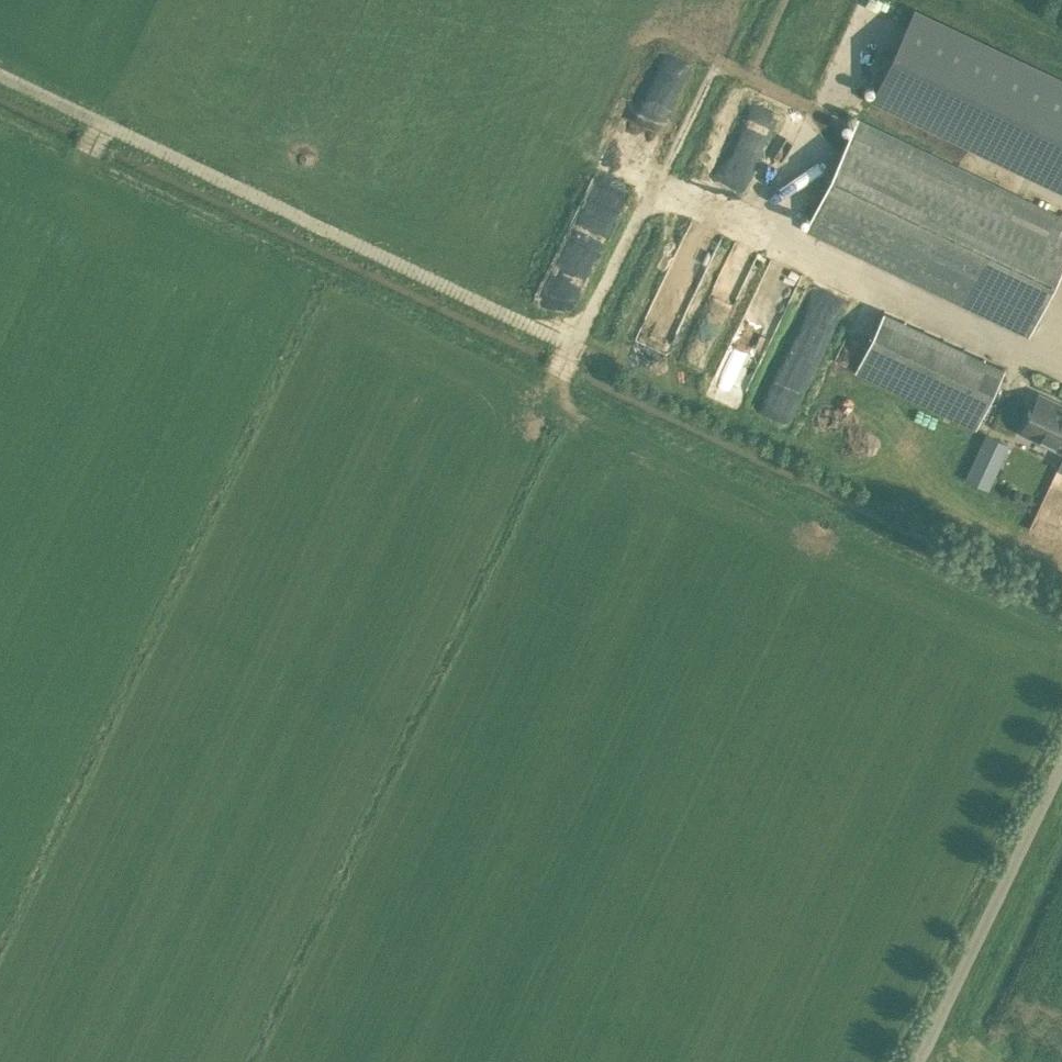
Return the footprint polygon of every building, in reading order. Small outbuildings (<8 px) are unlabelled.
[(1061,180),(1061,77),(915,7),(876,91),(1061,180)] [(1061,264),(1061,219),(856,121),(807,225),(1030,331),(1061,264)] [(976,427),(1004,367),(883,310),(855,370),(976,427)] [(1039,394),(1022,430),(1061,449),(1061,404),(1039,394)] [(988,434),(967,478),(989,488),(1010,445),(988,434)]
